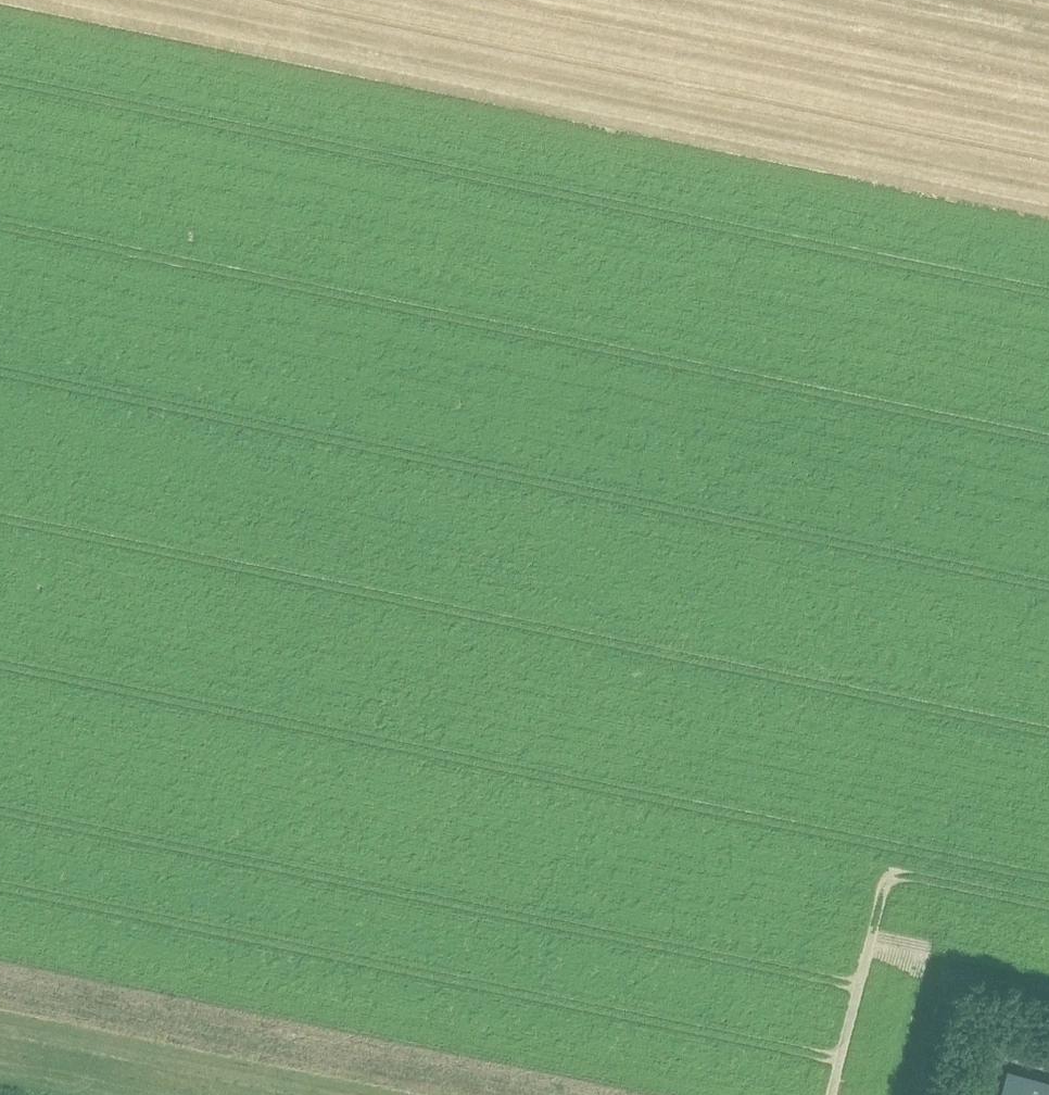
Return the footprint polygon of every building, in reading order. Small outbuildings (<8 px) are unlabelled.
[(1011,1075),(1005,1094),(1048,1094),(1048,1085),(1011,1075)]
